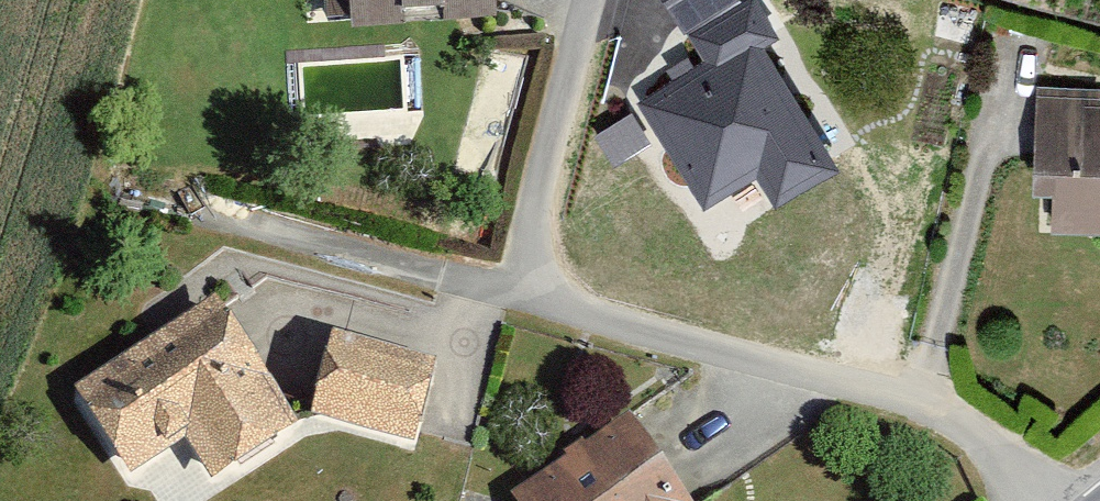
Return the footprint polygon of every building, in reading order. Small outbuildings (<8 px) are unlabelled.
[(347,28),(491,17),(490,0),(345,0),(347,28)] [(699,57),(637,103),(704,206),(754,179),(772,202),(838,167),(769,60),(785,42),(761,4),(693,39),(699,57)] [(1037,90),(1041,198),(1056,198),(1056,235),(1099,237),(1099,98),(1037,90)] [(214,493),(311,430),(226,307),(76,406),(130,486),(185,450),(214,493)] [(335,338),(311,430),(413,456),(437,365),(335,338)] [(513,500),(686,500),(638,421),(513,500)]
